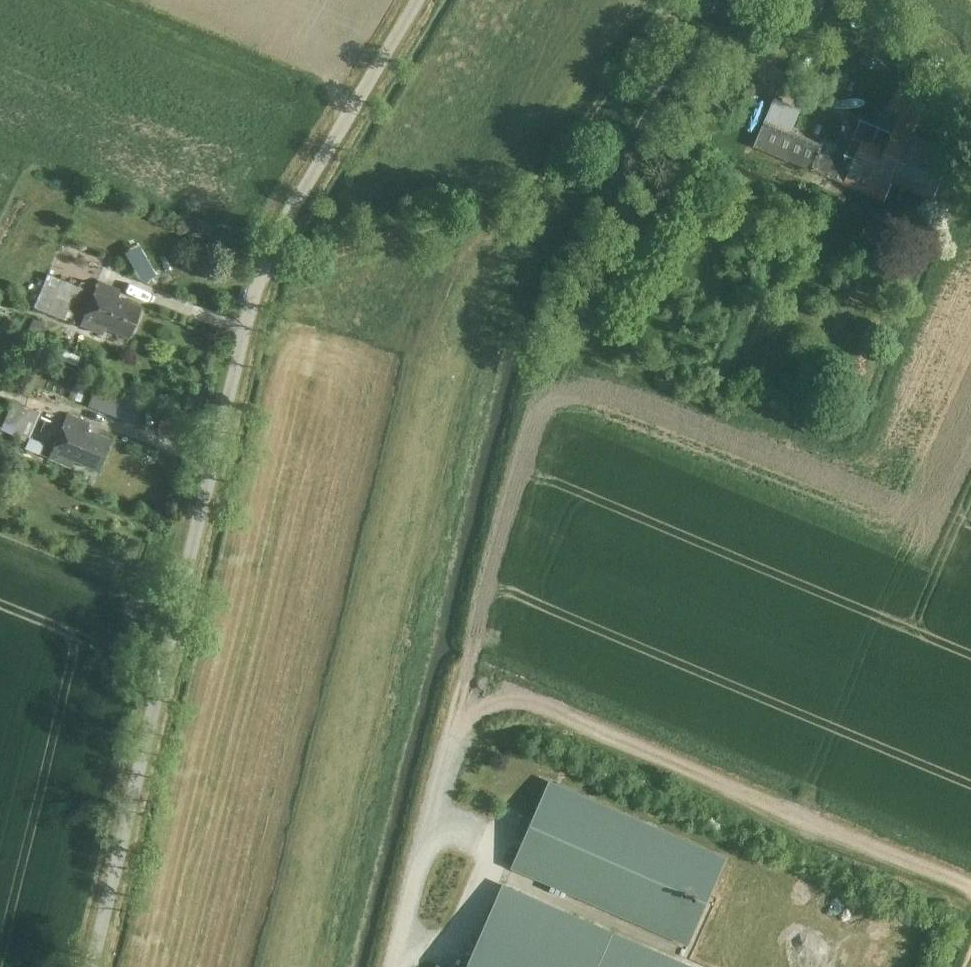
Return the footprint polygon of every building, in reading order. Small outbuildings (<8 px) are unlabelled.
[(892,144),(868,135),(861,151),(850,178),(849,182),(887,198),(895,179),(916,127),(926,102),(898,91),(893,104),(905,109),(892,144)] [(804,106),(777,94),(767,117),(795,128),(804,106)] [(795,128),(767,117),(756,144),(812,167),(823,140),(795,128)] [(958,143),(916,127),(895,179),(937,195),(958,143)] [(817,165),(850,178),(861,151),(828,138),(817,165)] [(85,286),(49,272),(35,306),(72,320),(85,286)] [(122,286),(100,278),(83,323),(104,331),(106,326),(131,336),(144,302),(119,293),(122,286)] [(97,385),(91,400),(126,414),(132,399),(97,385)] [(100,470),(113,436),(88,427),(90,420),(68,411),(51,457),(81,469),(83,463),(100,470)] [(174,414),(163,412),(160,428),(170,430),(174,414)] [(548,772),(511,860),(690,937),(728,849),(548,772)] [(502,875),(462,966),(698,966),(701,961),(502,875)] [(636,928),(640,918),(605,904),(600,914),(636,928)]
